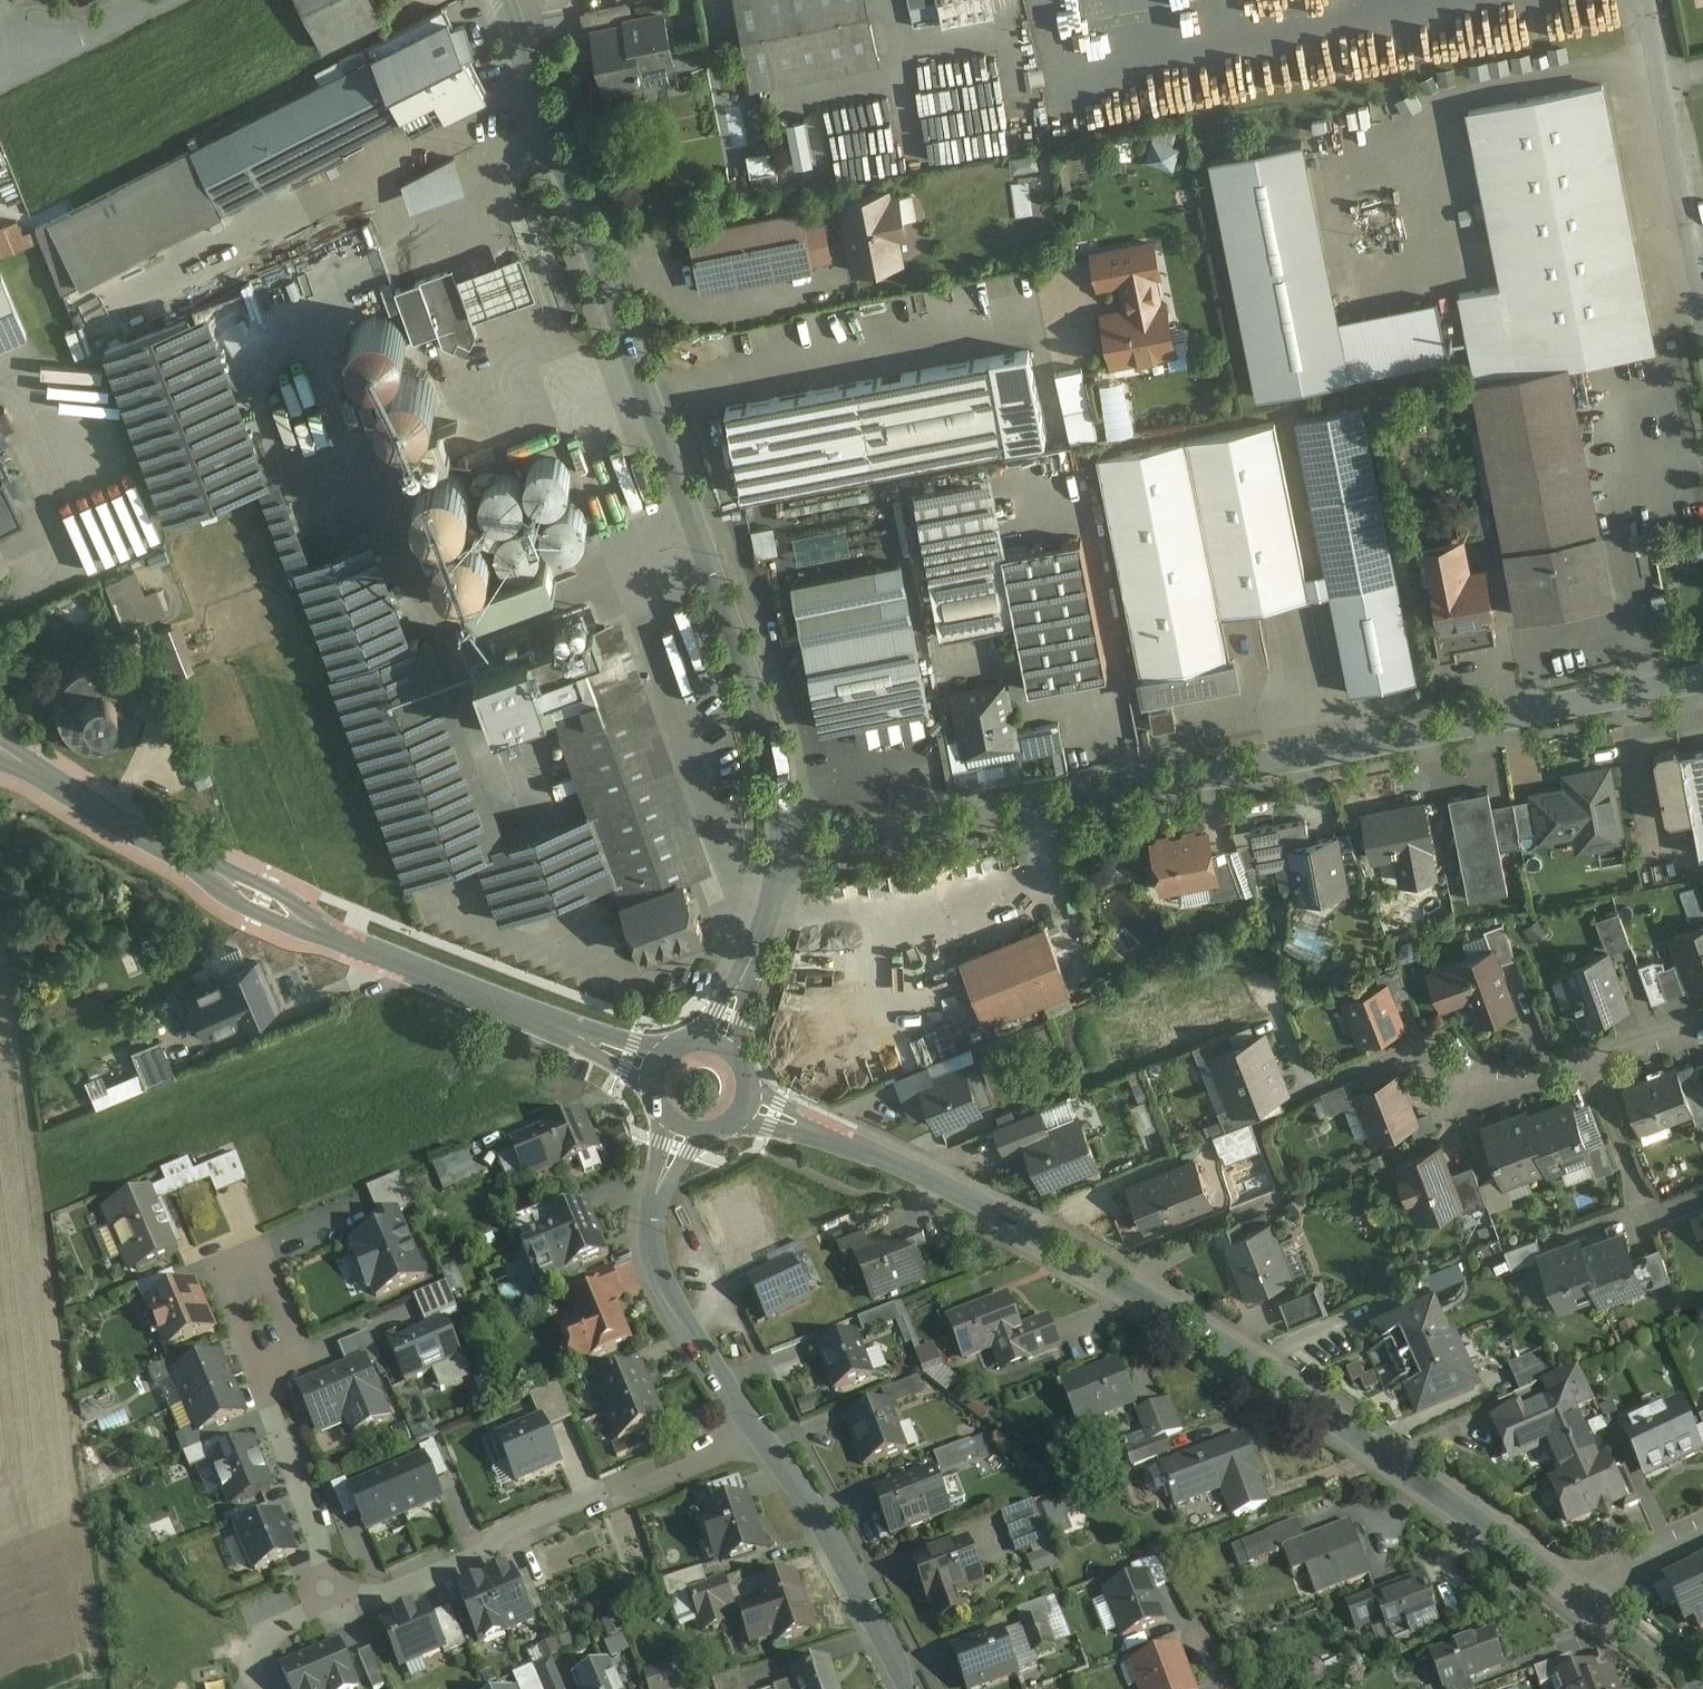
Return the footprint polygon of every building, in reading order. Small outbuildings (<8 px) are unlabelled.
[(372,0),(299,0),(324,49),(381,19),(372,0)] [(753,85),(877,60),(865,0),(737,0),(753,85)] [(588,35),(599,33),(598,31),(628,25),(627,21),(629,21),(626,5),(584,14),(588,35)] [(479,82),(481,82),(443,7),(370,44),(377,59),(407,118),(412,129),(476,97),(475,95),(475,94),(474,92),(474,90),(474,88),(475,86),(476,84),(478,83),(479,82)] [(628,25),(598,31),(599,33),(604,62),(601,67),(606,70),(603,75),(604,84),(610,88),(619,86),(623,81),(641,77),(640,74),(641,73),(640,66),(639,66),(638,64),(651,61),(651,65),(671,61),(661,14),(629,21),(627,21),(628,25)] [(407,118),(377,59),(256,120),(286,178),(407,118)] [(1601,84),(1468,111),(1502,286),(1458,295),(1473,370),(1476,383),(1564,366),(1564,367),(1653,350),(1601,84)] [(286,178),(256,120),(235,130),(264,189),(286,178)] [(972,129),(973,150),(1010,148),(1008,127),(972,129)] [(1143,159),(1173,165),(1177,142),(1148,136),(1143,159)] [(1113,159),(1129,155),(1124,138),(1108,142),(1113,159)] [(748,173),(775,169),(771,147),(745,151),(748,173)] [(1299,151),(1209,168),(1256,412),(1346,395),(1299,151)] [(191,152),(51,224),(83,285),(222,213),(191,152)] [(395,177),(406,207),(461,188),(451,158),(395,177)] [(887,192),(840,202),(844,223),(846,222),(852,252),(850,252),(854,272),(869,268),(870,270),(871,271),(881,269),(882,268),(882,266),(901,262),(896,239),(905,237),(897,198),(888,200),(887,192)] [(801,212),(691,233),(702,289),(812,268),(811,261),(804,229),(801,212)] [(28,216),(4,226),(14,251),(39,241),(28,216)] [(824,225),(804,229),(811,261),(831,258),(824,225)] [(1152,242),(1092,254),(1099,285),(1121,281),(1152,274),(1158,273),(1152,242)] [(446,271),(420,281),(438,331),(437,332),(442,346),(454,351),(458,342),(470,347),(476,335),(468,313),(460,309),(446,271)] [(25,334),(0,273),(0,345),(25,334)] [(1135,309),(1103,315),(1112,364),(1136,359),(1141,362),(1153,360),(1156,355),(1168,353),(1166,344),(1171,336),(1164,303),(1158,304),(1152,274),(1121,281),(1125,299),(1132,298),(1135,309)] [(420,281),(395,290),(413,340),(437,332),(438,331),(420,281)] [(188,320),(103,351),(164,518),(249,487),(188,320)] [(991,357),(860,382),(876,470),(1008,445),(991,357)] [(1476,383),(1475,383),(1507,549),(1508,551),(1596,533),(1564,367),(1564,366),(1476,383)] [(1507,549),(1475,383),(1476,383),(1473,370),(1460,374),(1485,502),(1491,532),(1495,552),(1507,549)] [(389,381),(387,383),(384,387),(381,392),(380,396),(379,401),(380,404),(380,409),(382,413),(383,416),(386,420),(390,423),(394,426),(397,428),(401,429),(406,430),(411,430),(415,429),(418,427),(422,426),(424,424),(426,422),(430,419),(432,415),(434,411),(435,407),(435,403),(435,399),(434,394),(433,390),(431,387),(429,384),(425,380),(421,378),(415,375),(411,374),(406,374),(401,375),(395,377),(392,379),(389,381)] [(860,382),(725,407),(742,496),(876,470),(860,382)] [(1078,388),(1065,390),(1070,415),(1083,413),(1078,388)] [(10,444),(4,431),(16,426),(6,405),(0,408),(0,449),(10,444)] [(1361,406),(1296,419),(1326,572),(1331,594),(1396,581),(1361,406)] [(1274,422),(1096,456),(1140,677),(1179,670),(1230,660),(1229,659),(1221,616),(1309,598),(1305,576),(1274,422)] [(439,429),(401,443),(412,473),(450,459),(439,429)] [(539,456),(538,456),(535,458),(533,460),(531,463),(529,466),(528,469),(527,472),(527,476),(528,480),(528,483),(530,486),(532,489),(535,492),(537,494),(541,496),(544,497),(547,497),(550,498),(553,497),(557,496),(559,495),(562,494),(565,491),(567,489),(568,487),(570,484),(571,481),(571,478),(571,474),(571,471),(570,467),(568,464),(565,460),(562,457),(559,456),(556,455),(552,454),(548,453),(544,454),(541,455),(539,456)] [(989,463),(911,478),(929,576),(1003,562),(1002,554),(1006,553),(989,463)] [(495,472),(494,473),(491,475),(488,477),(486,479),(485,482),(484,485),(483,489),(483,493),(483,496),(484,500),(485,502),(488,506),(490,509),(493,511),(496,512),(500,513),(503,514),(505,514),(508,514),(512,513),(515,511),(517,510),(520,507),(522,505),(524,503),(525,500),(526,497),(527,494),(527,491),(526,487),(525,483),(523,480),(521,477),(517,474),(514,472),(512,471),(508,470),(504,470),(500,470),(496,471),(495,472)] [(423,480),(422,481),(419,484),(417,488),(416,491),(415,495),(415,498),(415,502),(416,506),(417,510),(419,513),(421,516),(423,519),(426,521),(430,523),(434,525),(438,526),(441,526),(444,526),(448,526),(451,525),(455,523),(458,521),(460,519),(462,517),(464,515),(466,512),(467,509),(468,506),(469,503),(469,501),(469,498),(469,494),(468,490),(466,487),(464,483),(462,481),(460,479),(457,477),(453,474),(450,473),(446,472),(442,472),(438,472),(434,473),(430,475),(427,476),(425,478),(423,480)] [(0,485),(0,521),(15,514),(1,485),(0,485)] [(555,501),(554,501),(551,503),(549,505),(547,508),(545,511),(544,514),(543,517),(543,521),(544,525),(545,528),(546,531),(548,534),(551,537),(554,539),(557,541),(560,542),(563,542),(566,542),(569,542),(573,541),(575,540),(578,538),(581,536),(583,534),(584,532),(586,529),(587,526),(587,523),(587,519),(587,516),(586,512),(584,509),(581,505),(578,502),(575,500),(572,499),(568,498),(564,498),(560,499),(557,500),(555,501)] [(1485,502),(1453,508),(1459,539),(1491,532),(1485,502)] [(510,517),(509,517),(506,519),(504,522),(502,524),(500,527),(499,530),(498,533),(498,537),(498,541),(499,544),(501,547),(503,551),(506,553),(508,555),(512,557),(515,558),(518,559),(521,559),(524,558),(527,557),(530,556),(533,555),(536,552),(538,550),(539,548),(541,545),(542,542),(542,539),(542,536),(542,532),(540,528),(539,525),(536,522),(533,518),(530,517),(527,516),(523,515),(519,515),(515,515),(512,516),(510,517)] [(772,524),(750,528),(755,555),(777,551),(772,524)] [(443,536),(442,537),(439,540),(438,544),(437,547),(436,550),(436,554),(436,557),(436,561),(437,563),(438,566),(439,568),(440,570),(442,573),(444,575),(447,577),(449,579),(452,580),(455,581),(457,582),(460,582),(463,583),(465,583),(468,582),(470,582),(472,582),(473,581),(477,580),(479,578),(480,577),(482,576),(484,575),(485,573),(487,571),(488,569),(490,566),(491,564),(491,561),(492,560),(492,557),(492,555),(492,553),(492,550),(491,548),(490,544),(488,540),(486,537),(483,534),(480,532),(477,530),(475,528),(471,527),(466,526),(463,526),(460,527),(456,527),(453,528),(451,529),(447,532),(445,534),(443,536)] [(1596,533),(1508,551),(1520,616),(1609,599),(1596,533)] [(1653,533),(1629,538),(1631,550),(1655,545),(1653,533)] [(1006,553),(1002,554),(1003,562),(1028,690),(1107,675),(1080,539),(1006,553)] [(1417,547),(1424,584),(1432,582),(1431,581),(1451,577),(1444,542),(1417,547)] [(372,550),(304,575),(338,669),(419,640),(419,638),(406,643),(372,550)] [(547,556),(467,586),(476,612),(556,582),(547,556)] [(899,564),(876,568),(887,625),(910,621),(911,621),(899,564)] [(876,568),(793,585),(804,641),(887,625),(876,568)] [(1451,577),(1431,581),(1432,582),(1436,603),(1440,628),(1433,629),(1439,661),(1457,658),(1455,649),(1496,641),(1492,620),(1494,619),(1484,571),(1451,577)] [(1326,572),(1305,576),(1309,598),(1331,594),(1326,572)] [(121,579),(105,586),(119,618),(135,612),(121,579)] [(1331,594),(1352,699),(1417,686),(1396,581),(1331,594)] [(1432,582),(1424,584),(1428,605),(1436,603),(1432,582)] [(621,615),(595,625),(677,850),(684,847),(694,874),(712,868),(621,615)] [(887,625),(804,641),(821,730),(853,724),(921,711),(928,709),(910,621),(887,625)] [(595,625),(532,648),(548,691),(593,815),(617,880),(624,899),(683,878),(694,874),(684,847),(677,850),(595,625)] [(548,691),(532,648),(526,630),(462,653),(485,714),(548,691)] [(592,889),(617,880),(593,815),(493,852),(416,643),(332,674),(410,885),(481,859),(504,921),(575,895),(575,894),(592,888),(592,889)] [(1184,693),(1239,682),(1235,659),(1229,659),(1230,660),(1179,670),(1184,693)] [(85,670),(78,673),(71,678),(66,682),(62,688),(58,696),(56,703),(55,711),(56,720),(59,729),(64,736),(71,744),(80,749),(92,753),(102,753),(112,751),(121,746),(128,740),(133,734),(137,727),(140,718),(140,709),(139,701),(136,691),(131,684),(126,679),(120,675),(112,671),(102,668),(93,669),(85,670)] [(1179,670),(1140,677),(1145,700),(1147,700),(1171,695),(1184,693),(1179,670)] [(1002,683),(954,693),(966,754),(1014,745),(1002,683)] [(1153,732),(1177,727),(1171,695),(1147,700),(1153,732)] [(921,711),(853,724),(857,742),(903,734),(902,727),(924,723),(921,711)] [(1148,732),(1142,733),(1145,748),(1150,747),(1148,732)] [(1678,754),(1670,747),(1658,749),(1652,759),(1663,815),(1673,823),(1691,819),(1678,754)] [(1678,754),(1691,819),(1699,857),(1702,856),(1702,749),(1678,754)] [(1580,784),(1529,794),(1537,830),(1538,834),(1561,829),(1561,826),(1588,821),(1593,845),(1619,840),(1604,767),(1577,773),(1580,784)] [(1486,790),(1446,798),(1468,900),(1508,892),(1499,849),(1490,806),(1486,790)] [(1530,798),(1511,802),(1518,834),(1537,830),(1530,798)] [(1421,801),(1363,813),(1372,855),(1401,849),(1408,880),(1432,875),(1426,845),(1428,844),(1421,801)] [(1511,802),(1490,806),(1499,849),(1520,845),(1518,834),(1511,802)] [(1305,820),(1250,831),(1254,853),(1257,853),(1260,870),(1287,865),(1292,868),(1288,846),(1316,840),(1308,835),(1305,820)] [(1347,831),(1333,834),(1334,837),(1335,837),(1339,860),(1356,857),(1347,831)] [(1206,833),(1170,840),(1167,837),(1159,839),(1156,843),(1153,843),(1162,890),(1207,881),(1215,880),(1212,860),(1206,833)] [(1316,840),(1288,846),(1292,868),(1298,901),(1325,912),(1346,892),(1339,860),(1335,837),(1334,837),(1316,840)] [(1227,857),(1212,860),(1215,880),(1207,881),(1210,899),(1240,893),(1227,857)] [(683,878),(624,899),(644,954),(703,932),(683,878)] [(1680,913),(1687,934),(1702,928),(1702,905),(1680,913)] [(1617,912),(1600,918),(1612,952),(1630,946),(1617,912)] [(1502,923),(1483,930),(1491,951),(1492,950),(1498,965),(1516,959),(1502,923)] [(1044,926),(960,959),(985,1023),(1070,989),(1044,926)] [(1672,939),(1691,990),(1702,985),(1702,928),(1687,934),(1672,939)] [(1491,951),(1432,973),(1442,1001),(1465,993),(1477,1023),(1514,1009),(1498,965),(1492,950),(1491,951)] [(1607,954),(1588,961),(1590,968),(1566,976),(1583,1023),(1626,1007),(1607,954)] [(256,961),(185,992),(205,1036),(276,1005),(256,961)] [(1653,961),(1638,967),(1652,1004),(1666,999),(1656,972),(1664,968),(1662,962),(1653,961)] [(1664,968),(1656,972),(1666,999),(1684,992),(1674,965),(1664,968)] [(1397,966),(1375,975),(1380,987),(1386,985),(1392,1001),(1408,995),(1397,966)] [(1380,987),(1344,1002),(1361,1043),(1402,1026),(1392,1001),(1386,985),(1380,987)] [(1229,1033),(1192,1048),(1199,1067),(1214,1061),(1211,1054),(1234,1045),(1229,1033)] [(1234,1045),(1211,1054),(1214,1061),(1223,1084),(1275,1063),(1263,1034),(1234,1045)] [(159,1040),(130,1052),(145,1088),(174,1076),(159,1040)] [(971,1048),(927,1066),(932,1079),(963,1067),(964,1067),(977,1062),(971,1048)] [(977,1062),(964,1067),(964,1069),(960,1071),(967,1087),(972,1090),(978,1104),(978,1105),(991,1099),(977,1062)] [(1275,1063),(1223,1084),(1231,1105),(1234,1112),(1257,1103),(1286,1092),(1275,1063)] [(927,1065),(898,1077),(904,1092),(921,1085),(920,1084),(932,1079),(927,1066),(927,1065)] [(932,1079),(920,1084),(921,1085),(904,1092),(912,1114),(929,1107),(937,1126),(975,1111),(978,1105),(978,1104),(972,1090),(967,1087),(960,1071),(964,1069),(964,1067),(963,1067),(932,1079)] [(1676,1069),(1623,1089),(1639,1133),(1691,1113),(1689,1108),(1690,1107),(1685,1094),(1676,1069)] [(1362,1090),(1356,1093),(1359,1101),(1374,1138),(1415,1122),(1397,1076),(1362,1090)] [(1357,1078),(1320,1093),(1328,1113),(1359,1101),(1356,1093),(1362,1090),(1357,1078)] [(1685,1094),(1690,1107),(1689,1108),(1691,1113),(1695,1124),(1702,1121),(1702,1094),(1701,1088),(1685,1094)] [(1527,1117),(1545,1168),(1546,1172),(1587,1157),(1589,1156),(1586,1148),(1569,1102),(1527,1117)] [(1234,1112),(1231,1105),(1217,1111),(1225,1131),(1262,1117),(1257,1103),(1234,1112)] [(1038,1109),(999,1124),(1009,1148),(1025,1141),(1036,1137),(1035,1134),(1046,1130),(1038,1109)] [(531,1135),(511,1144),(526,1179),(562,1164),(562,1166),(579,1159),(595,1152),(600,1150),(583,1111),(546,1127),(546,1129),(540,1131),(544,1140),(535,1144),(531,1135)] [(1526,1112),(1483,1129),(1500,1176),(1503,1183),(1504,1183),(1545,1168),(1527,1117),(1526,1112)] [(1046,1130),(1035,1134),(1036,1137),(1025,1141),(1043,1184),(1096,1163),(1078,1117),(1046,1130)] [(1602,1142),(1586,1148),(1589,1156),(1587,1157),(1595,1176),(1612,1169),(1602,1142)] [(1439,1147),(1398,1162),(1404,1178),(1401,1179),(1408,1198),(1415,1195),(1420,1211),(1437,1205),(1440,1211),(1459,1205),(1460,1204),(1448,1173),(1439,1147)] [(467,1150),(432,1165),(444,1191),(479,1178),(467,1150)] [(595,1152),(579,1159),(585,1174),(601,1167),(595,1152)] [(189,1160),(161,1172),(169,1190),(197,1178),(189,1160)] [(1193,1160),(1128,1185),(1145,1229),(1210,1203),(1193,1160)] [(1471,1165),(1448,1173),(1460,1204),(1459,1205),(1461,1211),(1485,1202),(1478,1184),(1471,1165)] [(367,1189),(381,1220),(397,1213),(398,1215),(414,1208),(401,1175),(367,1189)] [(1500,1176),(1478,1184),(1485,1202),(1489,1211),(1512,1202),(1504,1183),(1503,1183),(1500,1176)] [(746,1188),(711,1204),(737,1258),(738,1259),(772,1242),(746,1188)] [(152,1190),(110,1208),(117,1226),(110,1229),(123,1260),(130,1256),(137,1273),(179,1255),(169,1231),(175,1228),(164,1202),(158,1204),(152,1190)] [(565,1202),(515,1223),(515,1224),(513,1225),(517,1236),(570,1214),(565,1202)] [(570,1214),(517,1236),(538,1286),(608,1256),(587,1207),(570,1214)] [(381,1220),(372,1224),(376,1234),(354,1243),(358,1253),(354,1255),(355,1257),(360,1255),(373,1285),(368,1288),(369,1290),(373,1288),(377,1298),(425,1277),(398,1215),(397,1213),(381,1220)] [(1238,1220),(1216,1229),(1221,1242),(1225,1241),(1225,1239),(1243,1232),(1238,1220)] [(1243,1232),(1225,1239),(1225,1241),(1246,1293),(1291,1276),(1269,1222),(1243,1232)] [(863,1226),(836,1237),(843,1256),(870,1246),(863,1226)] [(1581,1247),(1580,1247),(1597,1294),(1600,1302),(1641,1287),(1642,1287),(1631,1258),(1622,1232),(1581,1247)] [(906,1238),(870,1253),(876,1268),(862,1274),(873,1300),(923,1280),(906,1238)] [(1536,1238),(1503,1250),(1510,1269),(1541,1258),(1539,1253),(1541,1252),(1536,1238)] [(1541,1252),(1539,1253),(1541,1258),(1560,1308),(1597,1294),(1580,1247),(1581,1247),(1578,1239),(1541,1252)] [(1658,1248),(1631,1258),(1642,1287),(1641,1287),(1642,1290),(1670,1279),(1658,1248)] [(747,1283),(768,1324),(813,1302),(792,1261),(747,1283)] [(612,1269),(578,1284),(583,1296),(605,1287),(612,1301),(624,1296),(612,1269)] [(173,1272),(142,1285),(148,1297),(141,1300),(144,1306),(149,1303),(181,1290),(173,1272)] [(458,1311),(446,1283),(414,1297),(425,1325),(458,1311)] [(1314,1284),(1300,1289),(1311,1316),(1325,1310),(1314,1284)] [(148,1297),(142,1285),(136,1288),(141,1300),(148,1297)] [(181,1290),(149,1303),(155,1318),(147,1322),(153,1337),(162,1333),(168,1348),(212,1329),(205,1310),(202,1311),(191,1286),(181,1290)] [(583,1296),(569,1302),(577,1323),(561,1330),(566,1342),(560,1357),(575,1363),(575,1364),(629,1342),(612,1301),(605,1287),(583,1296)] [(1433,1315),(1424,1295),(1380,1314),(1390,1335),(1384,1338),(1408,1392),(1414,1390),(1423,1411),(1467,1391),(1458,1371),(1465,1368),(1440,1312),(1433,1315)] [(1005,1299),(949,1321),(965,1360),(993,1349),(999,1366),(1025,1356),(1026,1355),(1019,1339),(1021,1338),(1018,1332),(1005,1299)] [(893,1306),(858,1320),(864,1335),(899,1321),(893,1306)] [(1046,1321),(1018,1332),(1021,1338),(1019,1339),(1026,1355),(1025,1356),(1027,1362),(1058,1350),(1046,1321)] [(446,1322),(389,1347),(405,1384),(443,1368),(462,1360),(458,1349),(446,1322)] [(369,1333),(338,1346),(348,1368),(365,1361),(367,1368),(381,1362),(369,1333)] [(854,1336),(820,1350),(835,1392),(871,1378),(854,1336)] [(462,1360),(443,1368),(450,1383),(470,1375),(459,1348),(458,1349),(462,1360)] [(1538,1351),(1507,1365),(1519,1391),(1549,1377),(1538,1351)] [(185,1357),(164,1366),(169,1379),(175,1377),(174,1377),(191,1370),(185,1357)] [(191,1370),(174,1377),(175,1377),(187,1405),(232,1386),(220,1357),(191,1370)] [(348,1368),(299,1389),(315,1427),(345,1414),(353,1434),(389,1419),(380,1399),(381,1399),(367,1368),(365,1361),(348,1368)] [(1117,1364),(1061,1386),(1077,1426),(1133,1404),(1117,1364)] [(606,1365),(582,1376),(588,1390),(594,1387),(612,1379),(606,1365)] [(1578,1366),(1540,1383),(1549,1403),(1566,1396),(1566,1397),(1588,1388),(1578,1366)] [(612,1379),(594,1387),(606,1415),(652,1396),(639,1367),(612,1379)] [(917,1379),(889,1390),(894,1405),(923,1393),(917,1379)] [(232,1386),(187,1405),(199,1433),(198,1433),(199,1434),(215,1427),(244,1414),(232,1386)] [(652,1396),(606,1415),(618,1444),(619,1444),(636,1437),(664,1425),(652,1396)] [(1549,1403),(1505,1423),(1520,1457),(1546,1446),(1561,1480),(1596,1465),(1566,1397),(1566,1396),(1549,1403)] [(1624,1430),(1623,1430),(1628,1441),(1641,1469),(1676,1453),(1681,1462),(1700,1453),(1677,1404),(1624,1430)] [(887,1405),(846,1420),(864,1467),(905,1452),(887,1405)] [(1151,1411),(1136,1417),(1148,1445),(1151,1444),(1163,1439),(1151,1411)] [(1624,1430),(1616,1412),(1602,1418),(1615,1447),(1628,1441),(1623,1430),(1624,1430)] [(542,1421),(499,1439),(518,1484),(561,1465),(542,1421)] [(215,1427),(199,1434),(198,1433),(193,1436),(198,1448),(220,1439),(215,1427)] [(642,1449),(636,1437),(619,1444),(618,1444),(612,1446),(617,1459),(642,1449)] [(1244,1438),(1162,1469),(1170,1490),(1171,1490),(1169,1491),(1175,1507),(1222,1489),(1233,1518),(1266,1506),(1255,1477),(1258,1476),(1244,1438)] [(198,1448),(184,1455),(191,1471),(213,1461),(212,1460),(227,1454),(221,1439),(198,1448)] [(969,1442),(934,1456),(940,1471),(975,1458),(969,1442)] [(227,1454),(212,1460),(213,1461),(219,1475),(217,1476),(224,1493),(226,1492),(233,1507),(271,1490),(264,1474),(267,1473),(260,1459),(258,1460),(251,1443),(227,1454)] [(1148,1445),(1128,1453),(1133,1467),(1157,1458),(1151,1444),(1148,1445)] [(405,1515),(443,1499),(425,1455),(387,1471),(405,1515)] [(1561,1480),(1551,1484),(1568,1524),(1595,1512),(1607,1517),(1611,1505),(1620,1501),(1623,1500),(1611,1473),(1606,1461),(1596,1465),(1561,1480)] [(1640,1503),(1624,1467),(1611,1473),(1623,1500),(1620,1501),(1624,1511),(1640,1503)] [(1162,1469),(1148,1475),(1144,1483),(1147,1492),(1156,1496),(1169,1491),(1170,1490),(1162,1469)] [(367,1530),(405,1515),(387,1471),(348,1486),(367,1530)] [(933,1472),(874,1494),(891,1537),(949,1515),(933,1472)] [(748,1500),(705,1515),(722,1565),(765,1551),(748,1500)] [(1049,1544),(1033,1502),(1004,1513),(1019,1555),(1049,1544)] [(267,1506),(231,1522),(237,1536),(240,1535),(239,1533),(273,1519),(267,1506)] [(273,1519),(239,1533),(240,1535),(255,1571),(295,1554),(288,1538),(290,1537),(286,1526),(284,1527),(279,1516),(273,1519)] [(1349,1523),(1303,1541),(1297,1523),(1267,1533),(1268,1535),(1241,1546),(1248,1562),(1281,1550),(1282,1552),(1284,1551),(1292,1573),(1306,1567),(1316,1595),(1368,1575),(1349,1523)] [(1161,1542),(1147,1548),(1151,1558),(1166,1552),(1161,1542)] [(967,1543),(914,1563),(929,1604),(930,1604),(937,1624),(962,1614),(961,1612),(956,1614),(950,1596),(982,1584),(967,1543)] [(1170,1583),(1157,1559),(1131,1569),(1136,1581),(1147,1577),(1152,1590),(1170,1583)] [(1694,1569),(1694,1570),(1702,1589),(1702,1565),(1694,1569)] [(511,1569),(485,1579),(504,1627),(531,1617),(511,1569)] [(702,1570),(662,1583),(668,1600),(689,1593),(708,1587),(702,1570)] [(1694,1570),(1666,1584),(1685,1625),(1695,1620),(1700,1630),(1702,1629),(1702,1589),(1694,1570)] [(1152,1590),(1147,1577),(1136,1581),(1105,1593),(1123,1638),(1165,1622),(1152,1590)] [(795,1578),(759,1590),(764,1604),(740,1612),(751,1645),(775,1638),(777,1645),(814,1633),(795,1578)] [(485,1579),(461,1589),(481,1637),(504,1627),(485,1579)] [(1420,1579),(1375,1597),(1385,1621),(1393,1642),(1438,1625),(1420,1579)] [(708,1587),(689,1593),(703,1634),(730,1624),(726,1612),(732,1610),(733,1608),(724,1581),(708,1587)] [(1375,1597),(1348,1607),(1354,1622),(1364,1619),(1367,1628),(1385,1621),(1375,1597)] [(1045,1601),(1016,1612),(1021,1626),(1042,1618),(1042,1620),(1051,1617),(1045,1601)] [(411,1613),(397,1619),(398,1621),(384,1627),(401,1667),(442,1650),(443,1649),(430,1618),(426,1609),(412,1615),(411,1613)] [(466,1646),(450,1609),(430,1618),(443,1649),(442,1650),(444,1655),(466,1646)] [(1021,1626),(1032,1655),(1053,1648),(1042,1620),(1042,1618),(1021,1626)] [(612,1655),(630,1649),(625,1634),(606,1641),(612,1655)] [(954,1652),(968,1688),(979,1688),(1016,1675),(1000,1634),(954,1652)] [(1181,1634),(1149,1646),(1153,1659),(1177,1650),(1180,1649),(1181,1634)] [(1431,1658),(1443,1688),(1449,1688),(1469,1682),(1502,1669),(1490,1635),(1431,1658)] [(339,1643),(310,1655),(325,1688),(352,1688),(358,1686),(339,1643)] [(370,1649),(358,1654),(373,1688),(378,1688),(386,1686),(370,1649)] [(1135,1666),(1141,1682),(1138,1684),(1140,1688),(1192,1688),(1177,1650),(1153,1659),(1135,1666)] [(281,1668),(291,1688),(325,1688),(310,1655),(281,1668)] [(1571,1657),(1534,1671),(1540,1687),(1552,1682),(1551,1681),(1577,1671),(1571,1657)] [(533,1667),(539,1680),(542,1688),(564,1688),(552,1659),(533,1667)] [(572,1678),(576,1688),(620,1688),(609,1662),(572,1678)] [(790,1677),(793,1684),(794,1688),(836,1688),(828,1664),(790,1677)] [(1551,1681),(1552,1682),(1552,1683),(1553,1683),(1555,1688),(1617,1688),(1615,1684),(1608,1687),(1604,1676),(1597,1679),(1592,1666),(1577,1671),(1551,1681)] [(533,1667),(513,1676),(518,1688),(539,1680),(533,1667)] [(711,1683),(714,1688),(746,1688),(740,1673),(711,1683)] [(648,1685),(649,1688),(672,1688),(669,1678),(648,1685)]
